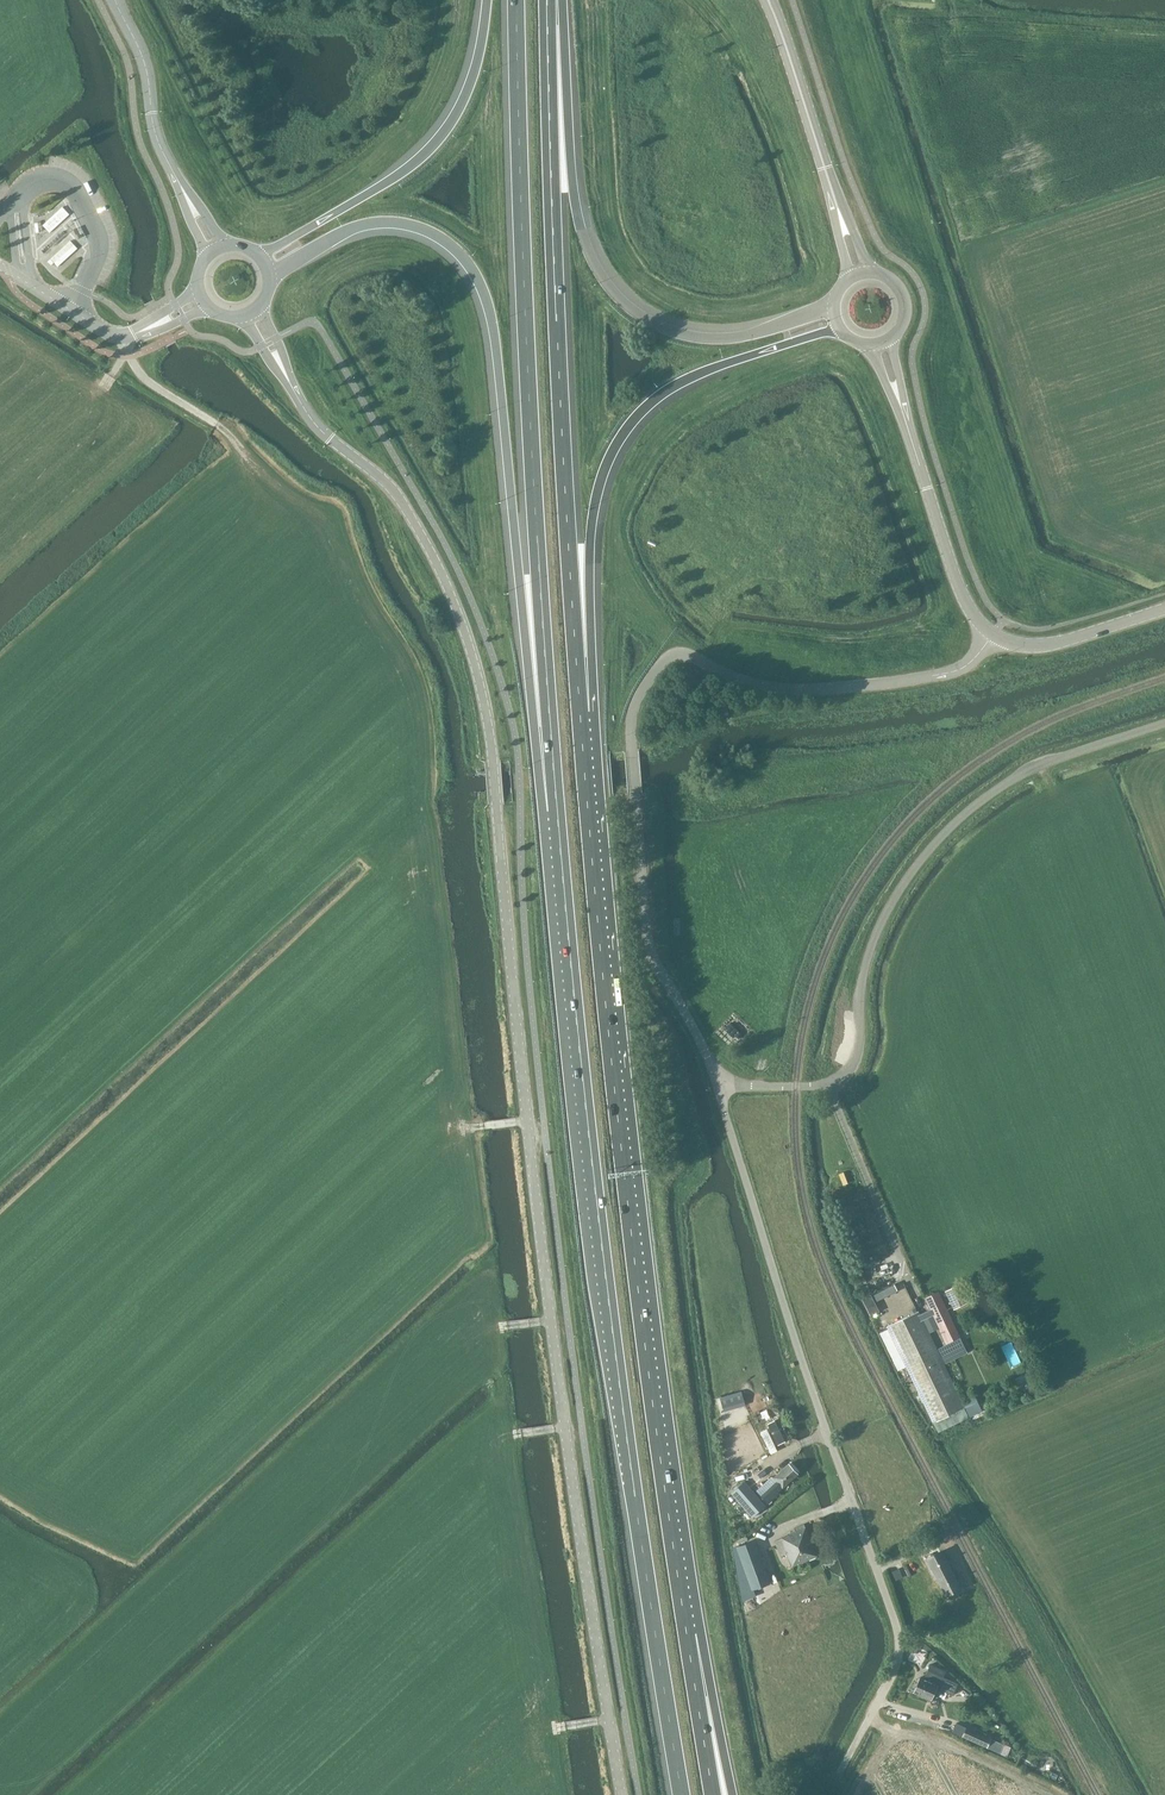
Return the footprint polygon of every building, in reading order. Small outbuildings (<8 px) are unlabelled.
[(894,1284),(874,1294),(877,1301),(897,1290),(894,1284)] [(960,1288),(947,1294),(955,1311),(969,1305),(960,1288)] [(879,1311),(871,1295),(862,1299),(871,1316),(879,1311)] [(887,1326),(933,1423),(965,1408),(923,1320),(932,1316),(946,1344),(960,1338),(942,1300),(929,1306),(930,1309),(920,1314),(918,1311),(887,1326)] [(742,1392),(720,1398),(724,1409),(745,1403),(742,1392)] [(965,1408),(933,1423),(937,1433),(981,1412),(976,1402),(965,1408)] [(785,1442),(775,1419),(767,1423),(769,1427),(759,1431),(769,1454),(778,1450),(776,1446),(785,1442)] [(788,1464),(773,1478),(777,1482),(763,1495),(759,1490),(755,1493),(766,1505),(779,1493),(778,1492),(798,1474),(788,1464)] [(755,1493),(744,1481),(731,1493),(753,1516),(766,1505),(755,1493)] [(788,1535),(774,1541),(780,1555),(787,1552),(792,1566),(817,1556),(804,1524),(793,1528),(794,1531),(787,1534),(788,1535)] [(736,1548),(732,1550),(743,1601),(755,1596),(753,1590),(771,1583),(755,1540),(736,1547),(736,1548)] [(950,1600),(959,1595),(956,1590),(960,1588),(956,1581),(957,1581),(944,1558),(940,1551),(927,1558),(931,1565),(943,1588),(947,1595),(947,1594),(950,1600)] [(899,1569),(892,1571),(896,1580),(902,1577),(899,1569)] [(958,1683),(928,1670),(924,1679),(920,1677),(913,1692),(931,1700),(937,1688),(953,1695),(958,1683)] [(958,1721),(960,1714),(947,1710),(946,1717),(958,1721)] [(1025,1718),(1030,1731),(1043,1726),(1038,1713),(1025,1718)] [(991,1738),(966,1728),(962,1736),(987,1747),(991,1738)]
